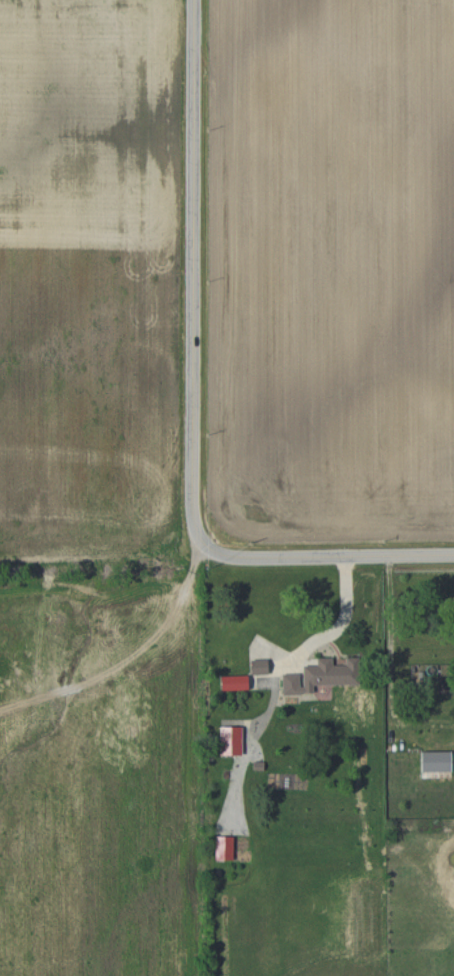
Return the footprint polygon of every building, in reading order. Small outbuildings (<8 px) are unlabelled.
[(282,674),(282,694),(314,694),(314,686),(360,685),(359,657),(346,657),(346,664),(332,665),(332,657),(316,657),(316,665),(302,665),(302,673),(282,674)] [(268,674),(267,659),(250,659),(251,675),(268,674)] [(221,676),(222,690),(248,689),(247,675),(221,676)] [(220,755),(242,755),(241,726),(220,726),(220,755)] [(451,751),(421,751),(421,771),(451,771),(451,751)] [(232,860),(233,836),(215,836),(215,859),(232,860)]
